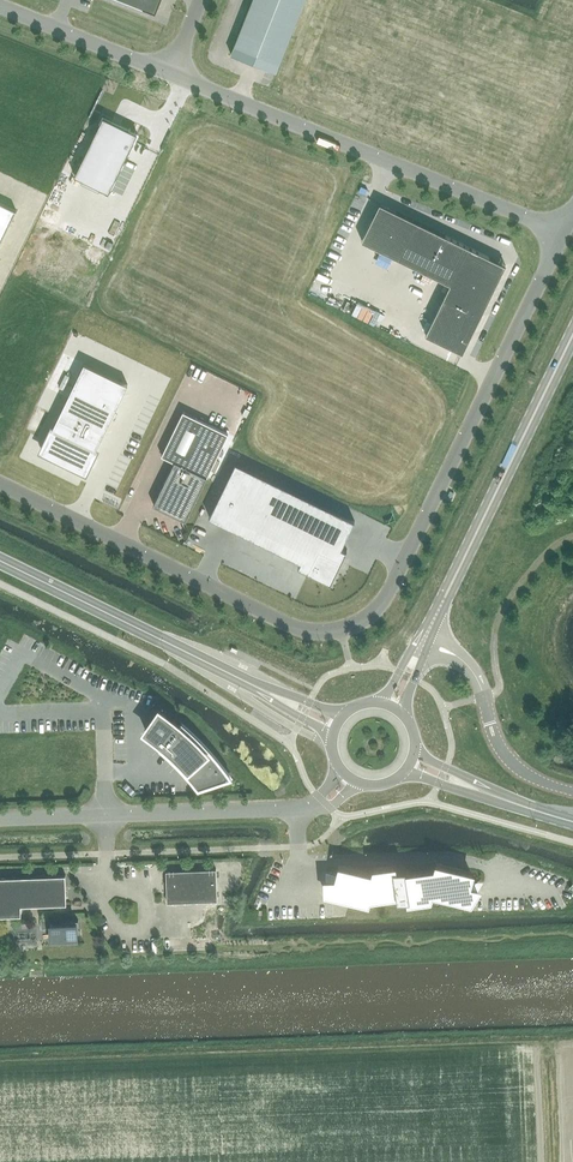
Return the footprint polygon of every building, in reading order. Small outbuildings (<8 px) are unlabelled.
[(155,14),(161,0),(121,0),(155,14)] [(231,54),(275,72),(304,0),(252,0),(231,54)] [(109,192),(137,133),(103,116),(74,175),(109,192)] [(16,210),(0,202),(0,243),(16,210)] [(399,259),(417,222),(380,203),(361,240),(399,259)] [(468,247),(417,222),(399,259),(450,284),(468,247)] [(480,316),(505,265),(468,247),(450,284),(443,298),(480,316)] [(462,353),(480,316),(443,298),(425,334),(462,353)] [(85,471),(128,384),(84,363),(52,427),(41,450),(75,466),(85,471)] [(15,389),(0,381),(0,419),(15,389)] [(183,411),(161,455),(174,462),(153,505),(186,521),(228,433),(183,411)] [(341,548),(354,520),(235,462),(209,517),(301,561),(298,567),(330,582),(329,583),(330,584),(336,572),(335,571),(340,560),(341,561),(347,549),(346,549),(345,550),(341,548)] [(196,734),(189,727),(181,720),(178,725),(169,718),(159,710),(145,730),(154,736),(162,743),(159,748),(166,754),(172,759),(178,765),(184,772),(190,779),(198,789),(233,777),(223,764),(218,758),(213,752),(205,743),(196,734)] [(327,895),(333,897),(333,895),(368,904),(368,903),(367,903),(368,900),(397,896),(397,900),(409,899),(409,903),(430,900),(430,899),(429,899),(431,893),(464,902),(464,901),(469,903),(470,903),(478,890),(477,882),(469,882),(471,874),(437,865),(437,866),(436,870),(406,875),(405,869),(394,869),(394,867),(374,870),(374,871),(375,871),(373,876),(340,867),(338,876),(330,874),(330,881),(326,881),(326,896),(327,895)] [(216,869),(166,871),(167,903),(217,901),(216,869)] [(0,877),(0,915),(21,914),(21,905),(66,903),(65,874),(0,877)] [(53,917),(41,918),(41,928),(50,928),(51,940),(77,939),(77,930),(79,930),(78,919),(63,920),(63,922),(53,922),(53,917)]
